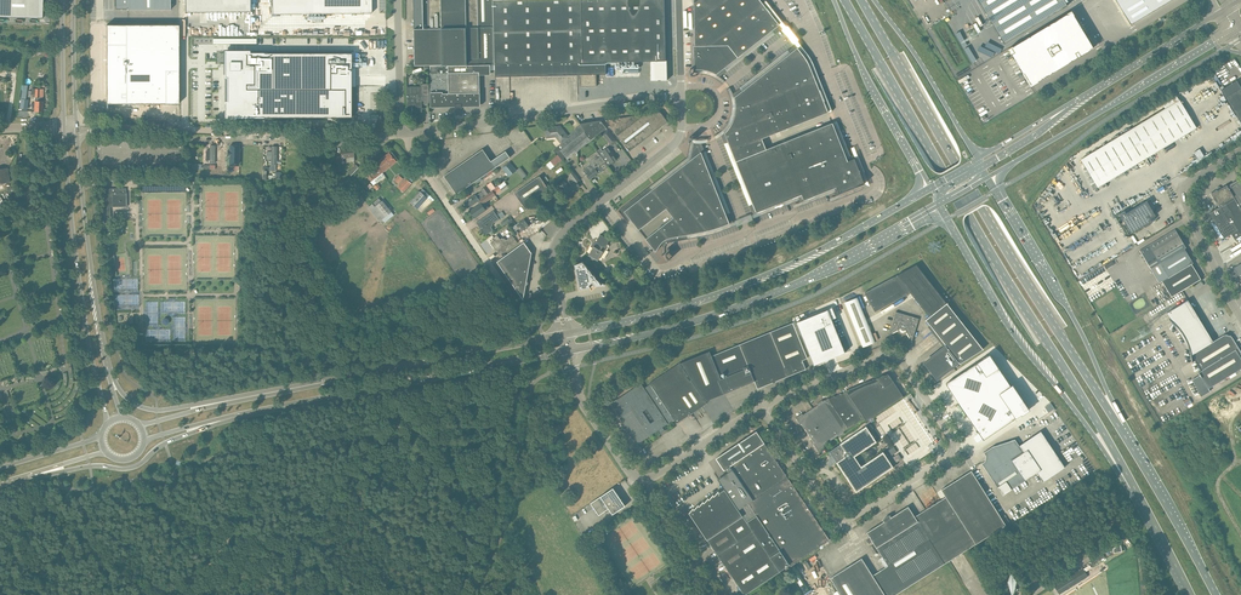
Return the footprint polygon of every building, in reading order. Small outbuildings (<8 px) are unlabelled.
[(43,18),(43,0),(0,0),(0,16),(43,18)] [(116,9),(127,8),(127,10),(170,10),(171,10),(171,0),(115,0),(116,9)] [(185,12),(250,11),(250,0),(185,0),(185,12)] [(309,14),(372,13),(372,0),(309,0),(309,14)] [(415,66),(495,64),(494,0),(413,0),(415,66)] [(666,60),(667,60),(666,60),(664,0),(494,0),(495,64),(495,70),(495,76),(580,74),(580,86),(597,86),(597,74),(606,74),(606,62),(650,61),(651,77),(651,80),(661,80),(668,80),(666,79),(666,60)] [(717,74),(780,25),(763,3),(760,0),(694,0),(695,46),(694,46),(694,58),(694,68),(695,68),(695,69),(696,69),(697,69),(700,69),(701,70),(704,70),(706,70),(708,70),(709,71),(711,71),(713,72),(714,73),(716,74),(716,73),(717,74),(717,73),(717,74)] [(1005,43),(1067,5),(1064,0),(978,0),(1005,43)] [(1131,25),(1172,0),(1116,0),(1131,25)] [(1071,11),(1009,49),(1031,85),(1093,48),(1071,11)] [(107,96),(107,103),(108,103),(128,103),(179,103),(179,36),(179,24),(107,25),(107,74),(107,96)] [(832,123),(766,149),(762,138),(828,112),(828,113),(829,112),(810,65),(809,63),(808,61),(807,59),(805,57),(804,56),(798,47),(735,96),(735,97),(735,98),(735,99),(735,100),(736,102),(736,104),(736,105),(736,107),(736,108),(736,110),(736,112),(735,113),(735,114),(735,116),(734,117),(734,118),(734,119),(733,120),(732,123),(731,125),(730,127),(729,129),(728,129),(727,130),(726,132),(725,133),(757,212),(802,194),(804,200),(837,187),(840,194),(853,188),(864,184),(860,172),(855,158),(848,161),(846,157),(847,157),(833,122),(832,123)] [(225,101),(225,119),(233,119),(233,117),(351,117),(351,53),(249,53),(249,51),(225,50),(225,77),(227,77),(227,101),(225,101)] [(480,92),(480,75),(491,74),(491,70),(491,64),(430,66),(431,92),(431,107),(455,107),(456,107),(456,105),(461,105),(461,107),(462,107),(462,106),(481,106),(480,92)] [(1225,97),(1240,122),(1240,87),(1237,80),(1221,90),(1225,97)] [(421,84),(421,86),(407,87),(408,112),(408,110),(412,110),(412,112),(413,112),(413,111),(422,111),(422,112),(422,101),(424,101),(424,104),(430,104),(429,84),(421,84)] [(35,105),(35,111),(43,111),(43,101),(40,101),(40,97),(43,97),(43,93),(40,93),(40,89),(35,88),(35,105)] [(1165,108),(1081,159),(1098,187),(1196,128),(1179,100),(1165,108)] [(668,121),(660,112),(605,120),(630,151),(668,121)] [(581,123),(591,140),(607,128),(600,120),(581,123)] [(560,144),(563,148),(585,131),(581,124),(575,129),(576,130),(568,136),(569,138),(562,144),(561,143),(560,144)] [(558,127),(558,126),(545,128),(547,138),(556,136),(561,143),(562,144),(569,138),(568,136),(561,128),(558,127)] [(617,141),(608,129),(602,133),(611,145),(617,141)] [(566,157),(568,159),(591,140),(585,131),(563,148),(560,150),(561,150),(545,163),(550,169),(564,159),(566,157)] [(694,145),(691,159),(653,189),(650,186),(618,210),(627,221),(630,219),(639,229),(667,208),(674,217),(646,239),(656,251),(661,244),(664,247),(665,246),(665,245),(666,244),(667,244),(668,243),(670,242),(671,242),(689,238),(689,234),(706,231),(709,230),(712,229),(715,229),(718,227),(730,223),(698,144),(695,143),(694,145)] [(206,160),(210,160),(210,163),(214,163),(215,145),(210,145),(210,151),(206,151),(206,160)] [(239,164),(239,145),(230,145),(230,163),(239,164)] [(617,159),(609,147),(603,151),(604,153),(601,155),(603,157),(602,157),(608,165),(617,159)] [(354,162),(353,148),(341,149),(341,157),(345,157),(346,162),(354,162)] [(483,149),(444,175),(457,194),(510,157),(506,151),(491,161),(483,149)] [(587,159),(592,165),(595,168),(605,161),(597,151),(587,159)] [(375,163),(382,172),(396,161),(389,152),(375,163)] [(517,170),(510,162),(503,168),(509,176),(517,170)] [(597,168),(599,170),(600,172),(601,173),(608,167),(605,162),(597,168)] [(384,175),(382,172),(375,163),(367,169),(368,169),(364,172),(371,181),(373,179),(376,182),(384,176),(384,175)] [(360,169),(356,165),(348,173),(352,177),(360,169)] [(597,171),(595,168),(592,165),(584,171),(590,179),(600,172),(599,170),(597,171)] [(8,167),(0,169),(0,183),(10,182),(8,167)] [(419,176),(413,168),(409,171),(415,178),(419,176)] [(520,168),(516,170),(523,178),(526,176),(520,168)] [(569,181),(567,183),(565,180),(559,185),(562,189),(564,191),(567,196),(580,186),(577,182),(580,180),(573,171),(569,174),(572,179),(569,181)] [(394,181),(399,184),(403,177),(399,174),(394,181)] [(515,193),(526,209),(532,205),(529,201),(548,188),(540,176),(515,193)] [(411,183),(405,178),(397,187),(403,192),(411,183)] [(1239,178),(1227,185),(1221,188),(1220,187),(1219,186),(1217,187),(1216,189),(1217,189),(1210,193),(1218,206),(1219,205),(1220,207),(1209,213),(1224,238),(1232,234),(1235,239),(1240,236),(1240,181),(1239,178)] [(464,202),(468,208),(480,200),(480,199),(483,196),(485,194),(486,195),(491,191),(487,185),(482,189),(483,190),(477,195),(476,194),(464,202)] [(126,194),(126,188),(104,188),(104,207),(104,224),(111,224),(110,206),(126,206),(126,194)] [(430,195),(423,189),(410,202),(417,209),(430,195)] [(482,202),(484,204),(485,203),(496,196),(493,191),(480,199),(482,202)] [(503,204),(501,202),(512,196),(510,193),(497,200),(501,206),(503,204)] [(381,201),(379,198),(368,207),(379,221),(382,219),(384,222),(394,215),(382,200),(381,201)] [(1125,211),(1119,214),(1131,233),(1144,225),(1145,227),(1149,224),(1152,222),(1150,218),(1155,215),(1147,201),(1126,213),(1125,211)] [(480,204),(470,211),(475,217),(485,210),(480,204)] [(499,219),(494,210),(476,222),(478,225),(479,225),(479,226),(480,226),(481,226),(482,227),(481,228),(485,235),(493,230),(491,227),(493,226),(493,223),(499,219)] [(512,228),(521,242),(535,233),(525,219),(512,228)] [(1140,250),(1159,283),(1162,281),(1171,297),(1201,279),(1192,264),(1193,263),(1184,248),(1186,247),(1175,229),(1170,232),(1149,245),(1140,250)] [(500,239),(497,235),(492,238),(494,241),(491,243),(495,249),(496,248),(498,250),(497,250),(497,251),(497,252),(500,255),(518,243),(512,235),(506,240),(505,238),(502,238),(500,239)] [(593,246),(589,254),(594,257),(598,260),(600,256),(604,258),(607,253),(603,251),(609,240),(605,238),(600,235),(596,241),(595,241),(592,245),(593,246)] [(532,253),(524,242),(497,262),(524,299),(527,278),(532,253)] [(576,269),(580,289),(591,287),(592,289),(596,286),(596,285),(602,284),(583,261),(576,264),(575,264),(576,269)] [(592,267),(599,276),(601,274),(595,265),(592,267)] [(948,302),(947,303),(917,265),(897,275),(895,277),(895,276),(865,292),(875,311),(911,292),(930,316),(925,320),(926,320),(947,345),(925,362),(938,378),(959,361),(960,363),(983,349),(947,303),(948,303),(948,302)] [(845,302),(863,347),(875,342),(857,297),(845,302)] [(1167,312),(1171,317),(1168,319),(1174,323),(1179,332),(1191,351),(1194,364),(1196,362),(1201,370),(1199,372),(1198,372),(1200,375),(1197,377),(1192,379),(1201,397),(1205,394),(1210,391),(1208,388),(1240,369),(1240,368),(1240,358),(1239,355),(1240,354),(1240,352),(1232,336),(1224,334),(1213,341),(1207,332),(1188,300),(1167,312)] [(814,365),(845,352),(836,330),(832,318),(835,317),(832,308),(817,314),(816,314),(816,313),(815,314),(803,319),(796,322),(814,365)] [(919,318),(896,311),(889,335),(901,328),(902,330),(904,331),(905,330),(912,342),(919,318)] [(710,351),(680,363),(706,401),(723,393),(754,381),(758,388),(773,382),(774,382),(775,382),(776,381),(788,376),(793,374),(806,369),(804,363),(802,360),(807,358),(797,332),(795,328),(793,323),(770,332),(755,338),(712,356),(710,351)] [(983,358),(946,383),(979,434),(983,439),(984,440),(1023,413),(1029,410),(1012,385),(1011,386),(999,368),(999,367),(992,356),(991,356),(990,354),(988,355),(983,358)] [(650,383),(650,384),(647,386),(644,388),(641,383),(611,403),(638,443),(659,430),(661,433),(659,434),(666,430),(666,429),(665,430),(663,427),(668,423),(674,419),(677,423),(707,403),(706,401),(680,363),(650,383)] [(883,376),(846,390),(855,403),(864,417),(866,421),(903,396),(892,379),(888,373),(883,376)] [(834,395),(829,399),(839,413),(848,427),(859,420),(860,419),(864,417),(855,403),(846,390),(841,394),(840,393),(835,397),(834,395)] [(1190,397),(1184,400),(1188,407),(1194,405),(1190,397)] [(802,413),(796,418),(800,424),(801,423),(808,433),(815,443),(813,444),(818,451),(823,447),(824,446),(823,445),(831,439),(836,436),(841,443),(843,441),(839,435),(844,432),(843,431),(848,427),(839,413),(829,399),(828,398),(823,401),(822,400),(817,403),(818,404),(811,409),(808,411),(803,415),(802,413)] [(829,454),(829,460),(832,465),(837,462),(856,492),(894,467),(890,462),(883,451),(862,465),(856,455),(877,441),(867,426),(866,427),(860,419),(859,420),(864,428),(843,441),(841,443),(836,446),(830,450),(829,454)] [(689,512),(707,539),(745,594),(750,592),(780,571),(789,564),(790,566),(825,543),(830,540),(757,431),(747,438),(718,457),(729,475),(723,479),(719,481),(725,489),(720,492),(718,491),(715,495),(714,495),(713,494),(710,499),(709,499),(708,498),(704,502),(703,501),(699,505),(698,504),(694,509),(693,508),(689,512)] [(1019,446),(1015,439),(993,447),(984,452),(986,456),(985,461),(982,463),(988,472),(1003,495),(1037,472),(1043,482),(1065,467),(1041,431),(1019,446)] [(830,577),(842,594),(894,594),(896,594),(946,562),(947,561),(961,552),(967,549),(1006,524),(975,476),(971,470),(941,489),(946,497),(918,514),(915,516),(908,506),(891,517),(890,515),(889,515),(888,516),(887,516),(886,517),(885,517),(884,518),(883,519),(883,520),(884,521),(867,532),(870,537),(882,556),(880,557),(885,566),(880,569),(873,574),(862,557),(830,577)] [(614,487),(591,503),(599,515),(609,508),(613,514),(625,506),(622,500),(614,487)] [(1088,577),(1082,568),(1054,586),(1060,594),(1088,577)] [(808,590),(804,584),(799,587),(803,593),(808,590)]
